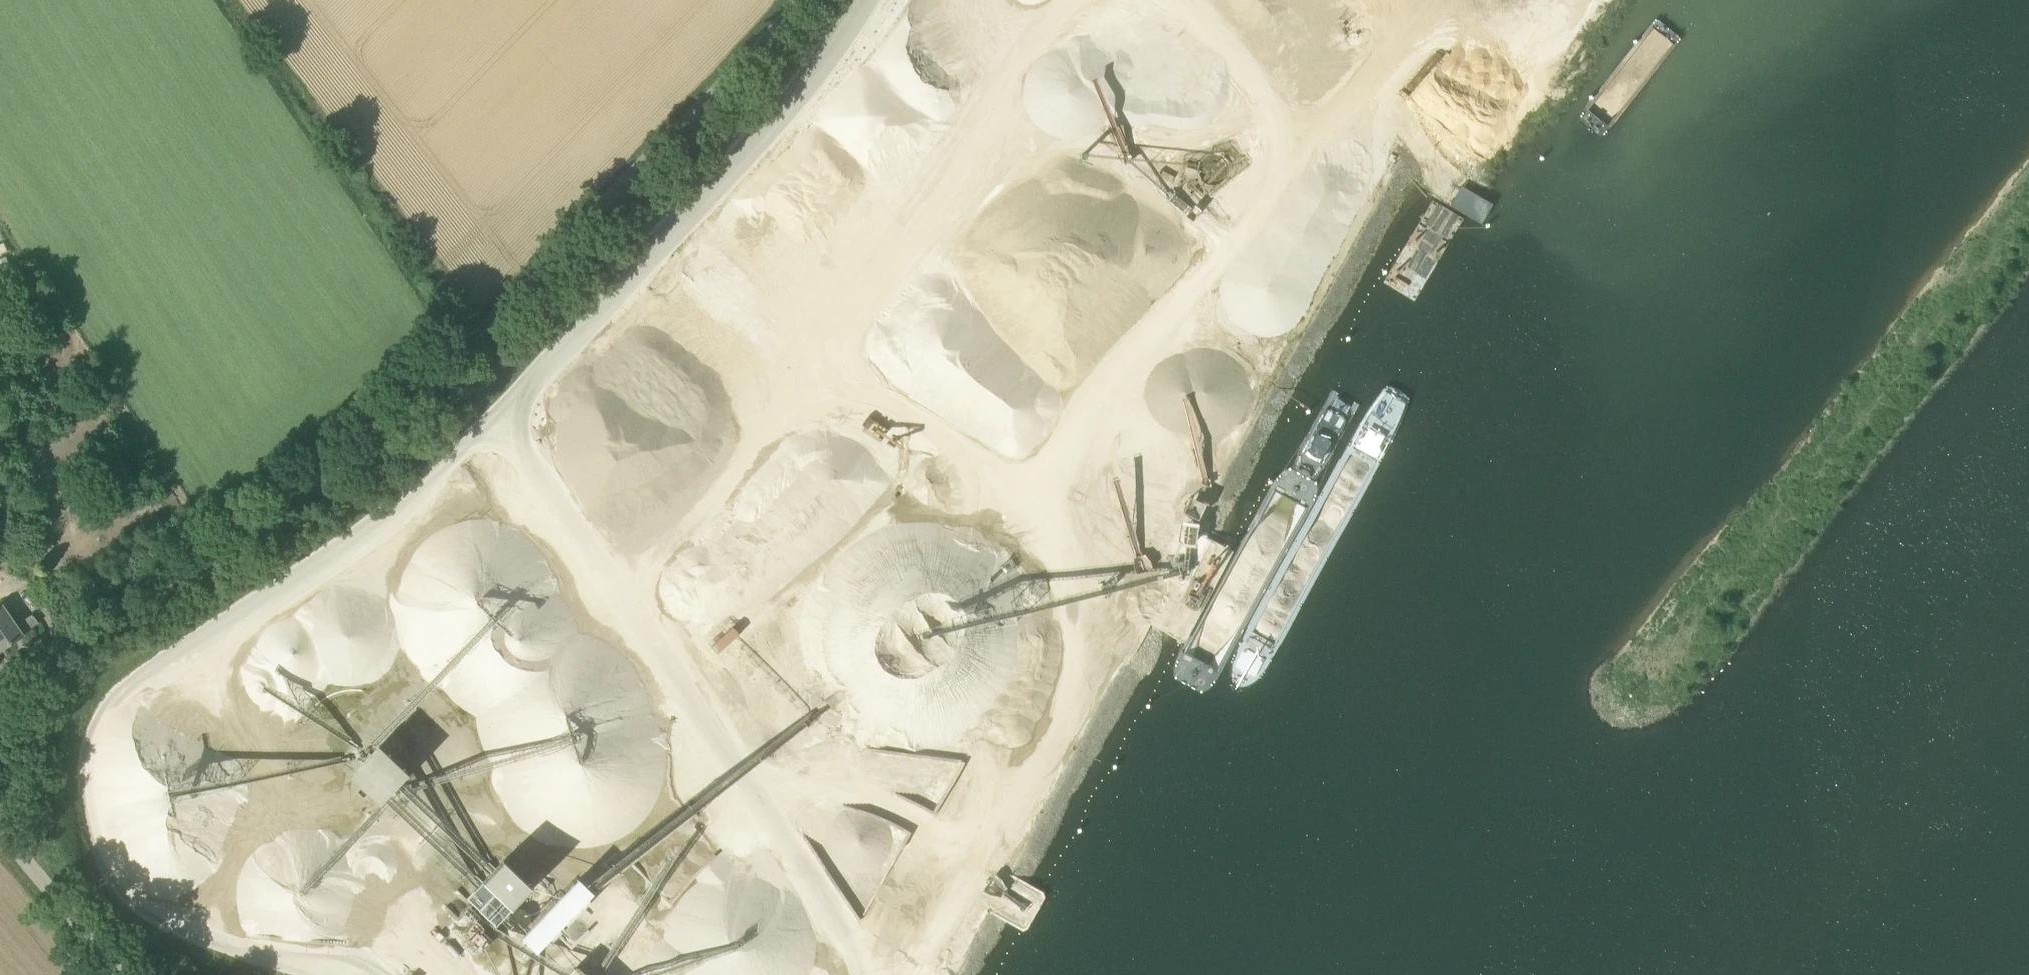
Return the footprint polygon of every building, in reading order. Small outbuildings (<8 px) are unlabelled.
[(162,523),(175,517),(184,513),(171,489),(150,500),(162,523)] [(0,608),(0,652),(24,635),(23,634),(39,623),(33,614),(17,625),(4,605),(0,608)] [(729,625),(711,641),(717,649),(735,633),(729,625)] [(351,776),(381,804),(409,774),(379,746),(351,776)] [(475,890),(504,918),(533,888),(503,860),(475,890)] [(578,878),(522,938),(537,952),(594,893),(578,878)]
